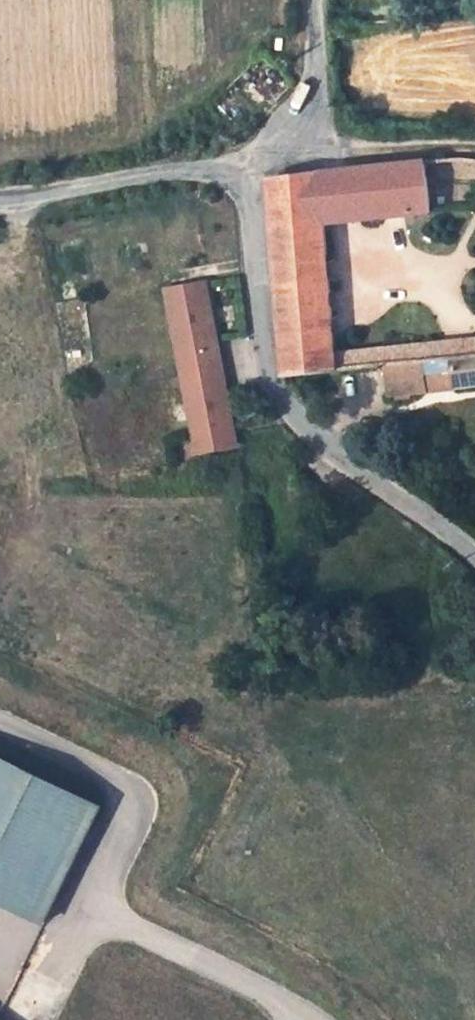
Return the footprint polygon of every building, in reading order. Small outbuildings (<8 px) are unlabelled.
[(331,24),(332,37),(345,36),(344,23),(331,24)] [(284,38),(277,38),(275,50),(282,51),(284,38)] [(352,221),(430,212),(427,179),(474,180),(474,176),(474,159),(462,157),(348,170),(352,221)] [(343,171),(319,174),(324,224),(352,221),(348,170),(343,171)] [(269,179),(283,375),(358,368),(356,351),(356,350),(335,351),(324,224),(319,174),(269,179)] [(206,284),(166,292),(195,440),(234,432),(225,387),(221,387),(214,353),(219,352),(213,325),(209,326),(207,318),(212,317),(206,284)] [(424,345),(426,361),(453,359),(474,357),(474,340),(424,345)] [(426,361),(424,345),(386,349),(388,365),(422,362),(426,361)] [(358,368),(384,365),(388,365),(386,349),(356,351),(358,368)] [(474,384),(474,357),(453,359),(454,386),(474,384)] [(422,362),(424,392),(454,389),(454,386),(453,359),(426,361),(422,362)] [(389,396),(424,392),(422,362),(388,365),(384,365),(389,396)] [(0,759),(0,900),(44,922),(100,808),(0,759)]
